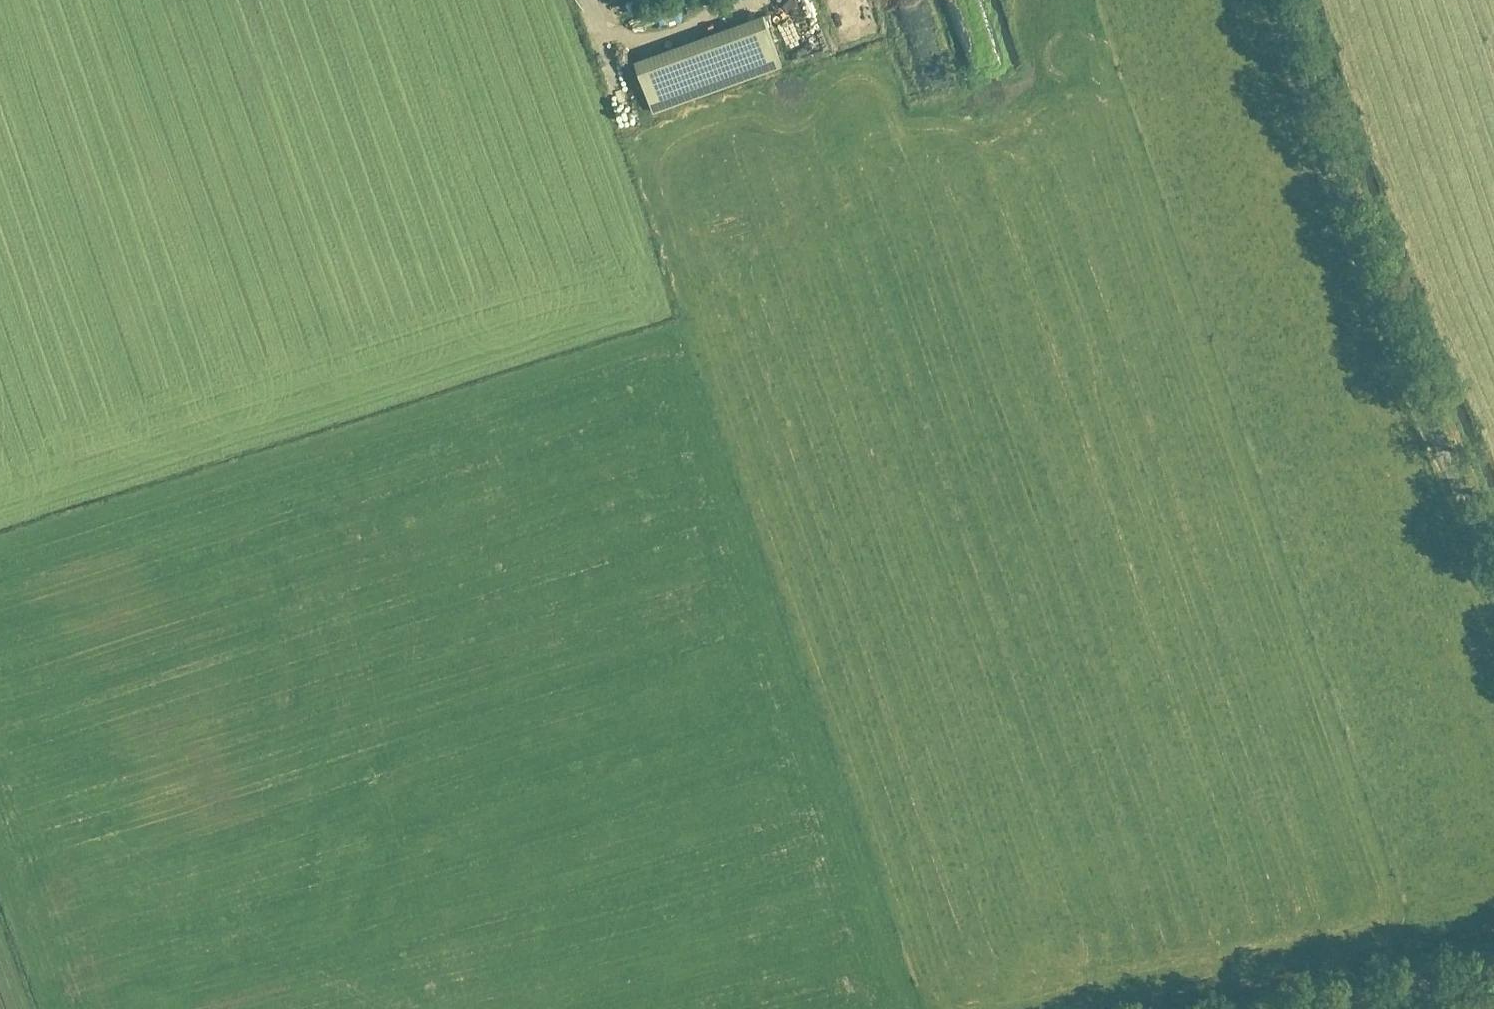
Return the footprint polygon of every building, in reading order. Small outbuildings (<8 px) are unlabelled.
[(761,14),(633,61),(652,113),(780,66),(761,14)] [(805,52),(822,47),(817,30),(799,36),(805,52)]
